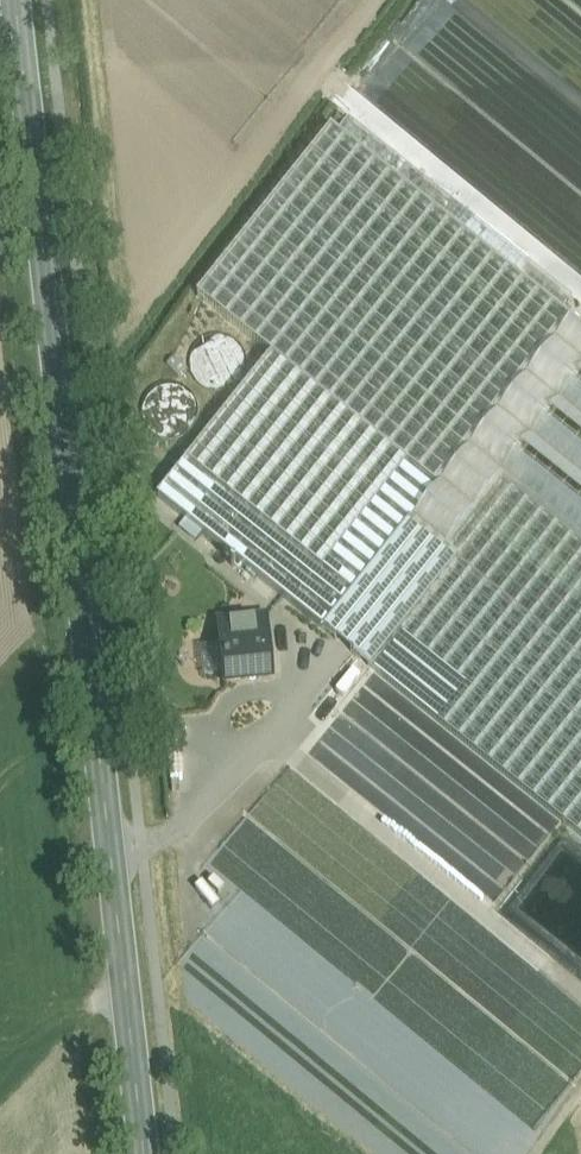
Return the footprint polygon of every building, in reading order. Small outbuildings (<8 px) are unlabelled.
[(273,356),(158,499),(324,631),(573,324),(574,322),(333,129),(198,296),(273,356)] [(324,631),(372,670),(458,562),(447,552),(503,480),(580,379),(580,330),(573,324),(324,631)] [(580,543),(580,379),(503,480),(580,543)] [(580,660),(580,543),(503,480),(447,552),(458,562),(580,660)] [(458,562),(372,670),(580,837),(580,660),(458,562)] [(268,618),(219,623),(225,686),(274,681),(268,618)] [(288,767),(266,792),(282,806),(298,787),(318,804),(324,798),(288,767)]
